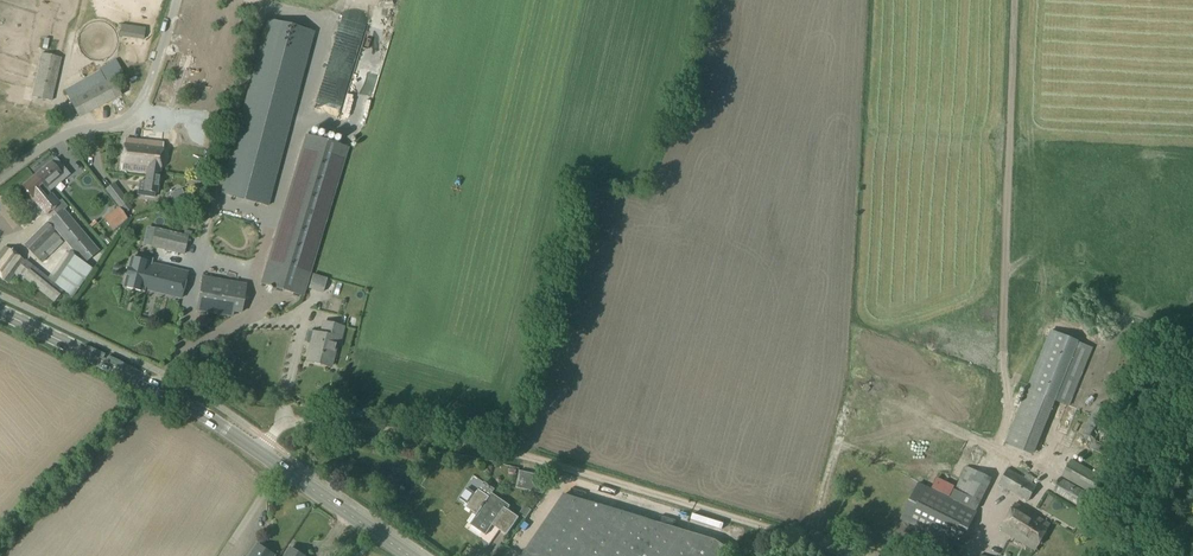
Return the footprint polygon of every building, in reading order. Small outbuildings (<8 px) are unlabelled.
[(268,206),(314,32),(266,20),(220,193),(268,206)] [(115,36),(140,37),(140,27),(116,26),(115,36)] [(60,47),(63,29),(56,28),(53,46),(60,47)] [(40,53),(31,96),(51,101),(60,57),(40,53)] [(130,68),(119,73),(121,80),(133,75),(130,68)] [(342,88),(333,87),(332,102),(341,102),(342,88)] [(79,98),(71,102),(79,118),(88,113),(79,98)] [(333,115),(336,109),(328,105),(325,111),(333,115)] [(303,297),(348,148),(306,135),(261,284),(303,297)] [(121,169),(146,173),(156,174),(156,171),(157,171),(162,143),(124,138),(121,169)] [(55,158),(35,175),(45,186),(50,192),(66,179),(61,173),(65,170),(55,158)] [(139,181),(137,195),(154,197),(154,193),(157,193),(160,172),(157,171),(156,171),(156,174),(146,173),(145,181),(139,181)] [(45,186),(35,175),(22,186),(45,213),(52,208),(56,214),(48,220),(83,263),(98,251),(63,209),(66,206),(61,200),(58,202),(45,186)] [(193,185),(205,187),(206,179),(194,177),(193,185)] [(122,194),(113,201),(123,214),(132,207),(122,194)] [(104,220),(112,230),(126,220),(118,210),(104,220)] [(45,221),(23,243),(33,253),(54,231),(55,231),(45,221)] [(155,228),(151,247),(183,255),(188,236),(155,228)] [(54,231),(33,253),(42,262),(42,261),(46,258),(62,242),(59,238),(60,238),(60,237),(54,231)] [(7,283),(24,261),(5,246),(0,253),(0,278),(7,283)] [(73,256),(62,271),(72,277),(81,284),(91,269),(73,256)] [(130,258),(123,287),(144,292),(145,290),(181,299),(187,272),(148,263),(149,259),(137,256),(136,260),(130,258)] [(63,291),(33,267),(24,278),(54,303),(63,291)] [(201,276),(195,310),(196,311),(231,317),(232,312),(240,314),(245,284),(201,276)] [(313,276),(309,290),(323,294),(327,279),(313,276)] [(308,333),(306,342),(307,344),(311,345),(307,361),(330,367),(337,339),(340,340),(340,338),(343,327),(323,322),(320,334),(314,332),(311,332),(308,333)] [(1049,332),(1027,390),(1054,401),(1069,408),(1091,350),(1076,343),(1049,332)] [(1097,406),(1083,436),(1085,440),(1091,442),(1095,441),(1092,449),(1107,455),(1117,433),(1102,426),(1108,411),(1107,406),(1101,404),(1097,406)] [(1180,442),(1176,461),(1186,463),(1190,444),(1180,442)] [(1072,459),(1062,477),(1096,496),(1106,478),(1072,459)] [(919,483),(901,520),(958,548),(976,512),(975,511),(991,479),(966,467),(954,490),(949,499),(919,483)] [(1007,469),(999,484),(1027,502),(1036,486),(1007,469)] [(543,476),(520,471),(516,488),(542,494),(543,494),(549,486),(541,484),(543,476)] [(1061,479),(1054,492),(1096,515),(1103,502),(1061,479)] [(467,488),(460,499),(468,505),(467,507),(477,514),(474,518),(470,525),(485,536),(490,529),(492,525),(507,535),(519,518),(505,508),(507,504),(492,493),(489,497),(479,491),(478,490),(476,494),(467,488)] [(726,545),(564,495),(522,555),(719,555),(726,545)] [(1015,504),(1001,530),(1035,551),(1049,525),(1015,504)] [(525,519),(531,510),(525,507),(519,515),(525,519)] [(1078,516),(1075,524),(1082,527),(1085,519),(1078,516)] [(250,555),(274,555),(275,555),(258,545),(250,555)]
